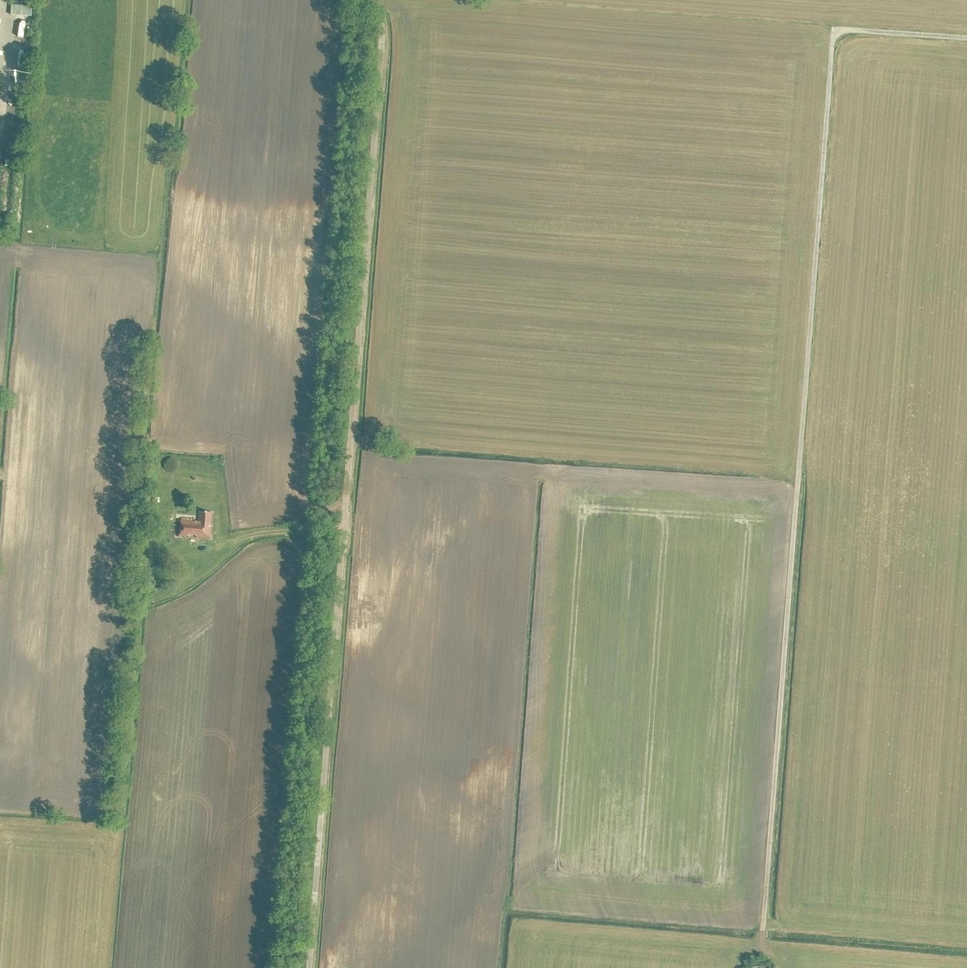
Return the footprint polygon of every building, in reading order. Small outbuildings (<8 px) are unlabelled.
[(11,5),(10,16),(31,17),(32,6),(11,5)] [(212,513),(199,512),(198,522),(180,521),(179,536),(188,537),(188,535),(196,536),(196,538),(210,539),(212,513)]
